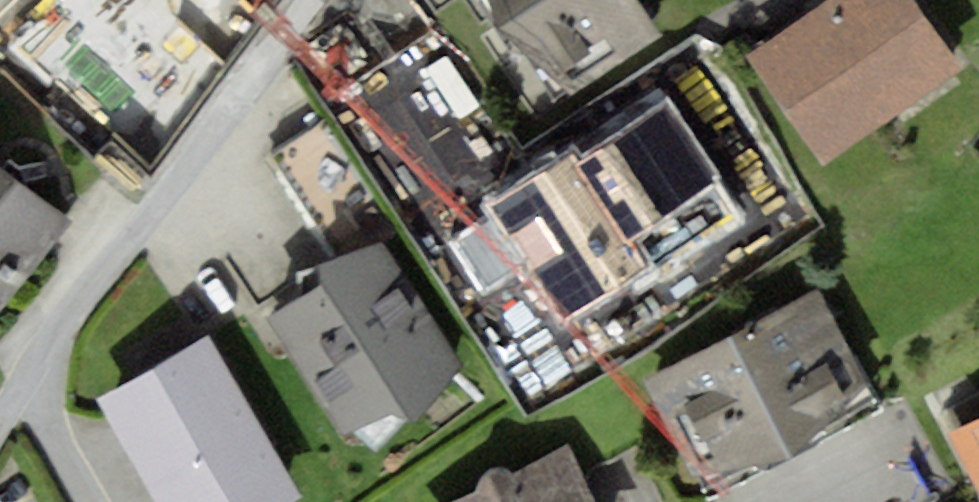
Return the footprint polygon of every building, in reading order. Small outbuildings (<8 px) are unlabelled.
[(568,103),(668,36),(644,0),(499,0),(568,103)] [(831,168),(965,75),(913,0),(837,0),(754,58),(831,168)] [(77,225),(0,155),(0,309),(77,225)] [(499,264),(566,353),(643,296),(576,207),(499,264)] [(387,236),(274,309),(350,425),(462,352),(387,236)] [(823,285),(648,377),(705,485),(880,393),(823,285)] [(103,393),(165,501),(282,501),(304,489),(213,330),(103,393)] [(954,430),(978,474),(978,416),(954,430)] [(454,501),(602,501),(572,443),(454,501)]
